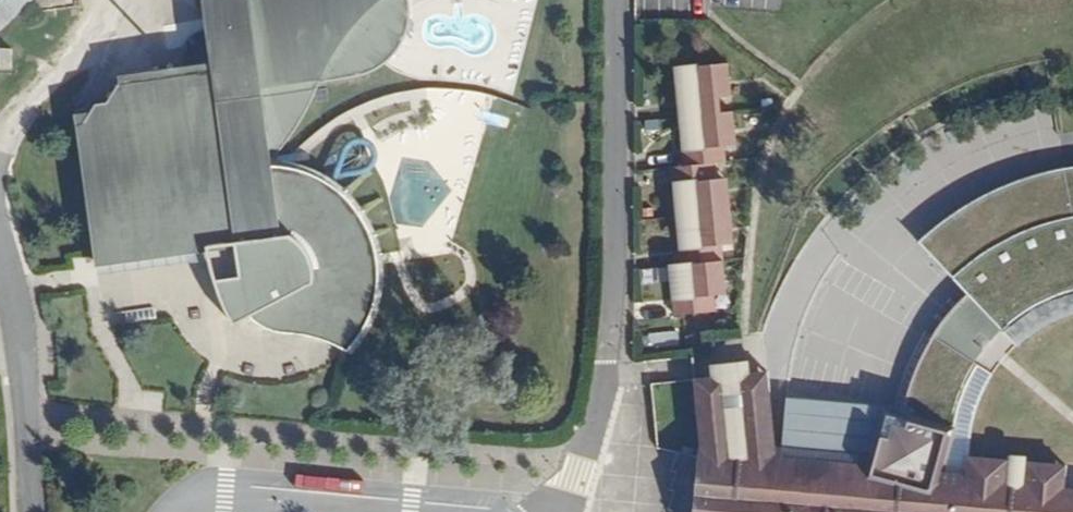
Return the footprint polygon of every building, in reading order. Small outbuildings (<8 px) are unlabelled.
[(37,0),(0,0),(0,37),(37,0)] [(392,284),(393,263),(389,242),(384,230),(383,225),(364,200),(356,191),(340,179),(322,171),(301,165),(284,163),(284,156),(299,138),(317,110),(329,86),(332,76),(368,71),(388,64),(401,56),(414,38),(420,17),(421,1),(420,0),(211,0),(220,61),(126,76),(127,85),(117,104),(103,105),(99,111),(84,113),(106,268),(219,251),(223,268),(226,281),(238,312),(246,325),(262,317),(273,324),(283,330),(292,332),(318,334),(332,337),(362,349),(379,327),(389,305),(392,284)] [(734,96),(733,78),(737,78),(736,60),(689,64),(690,81),(684,82),(686,115),(694,114),(696,131),(689,132),(692,164),(679,166),(681,198),(689,198),(692,230),(685,230),(687,264),(683,264),(684,280),(677,281),(680,315),(723,310),(721,294),(728,293),(726,277),(733,276),(728,244),(735,244),(733,227),(740,226),(737,192),(729,193),(728,176),(722,176),(721,162),(733,159),(731,146),(739,145),(736,129),(742,127),(739,109),(729,110),(727,96),(734,96)] [(1061,169),(1039,175),(1012,185),(978,202),(964,211),(942,228),(927,241),(1012,330),(1000,340),(989,352),(984,362),(939,335),(922,366),(910,413),(891,407),(878,460),(785,454),(777,454),(767,370),(745,372),(745,381),(732,382),(731,374),(701,376),(707,457),(740,465),(745,490),(753,509),(754,511),(1072,511),(1072,461),(975,455),(981,414),(986,401),(994,382),(1002,367),(1015,352),(1033,336),(1046,327),(1072,315),(1072,167),(1061,169)] [(737,192),(735,175),(728,176),(729,193),(737,192)] [(742,243),(740,226),(733,227),(735,244),(742,243)] [(735,292),(733,276),(726,277),(728,293),(735,292)] [(785,454),(776,370),(767,370),(777,454),(785,454)] [(745,490),(740,465),(707,457),(688,451),(685,511),(754,511),(753,509),(745,490)]
